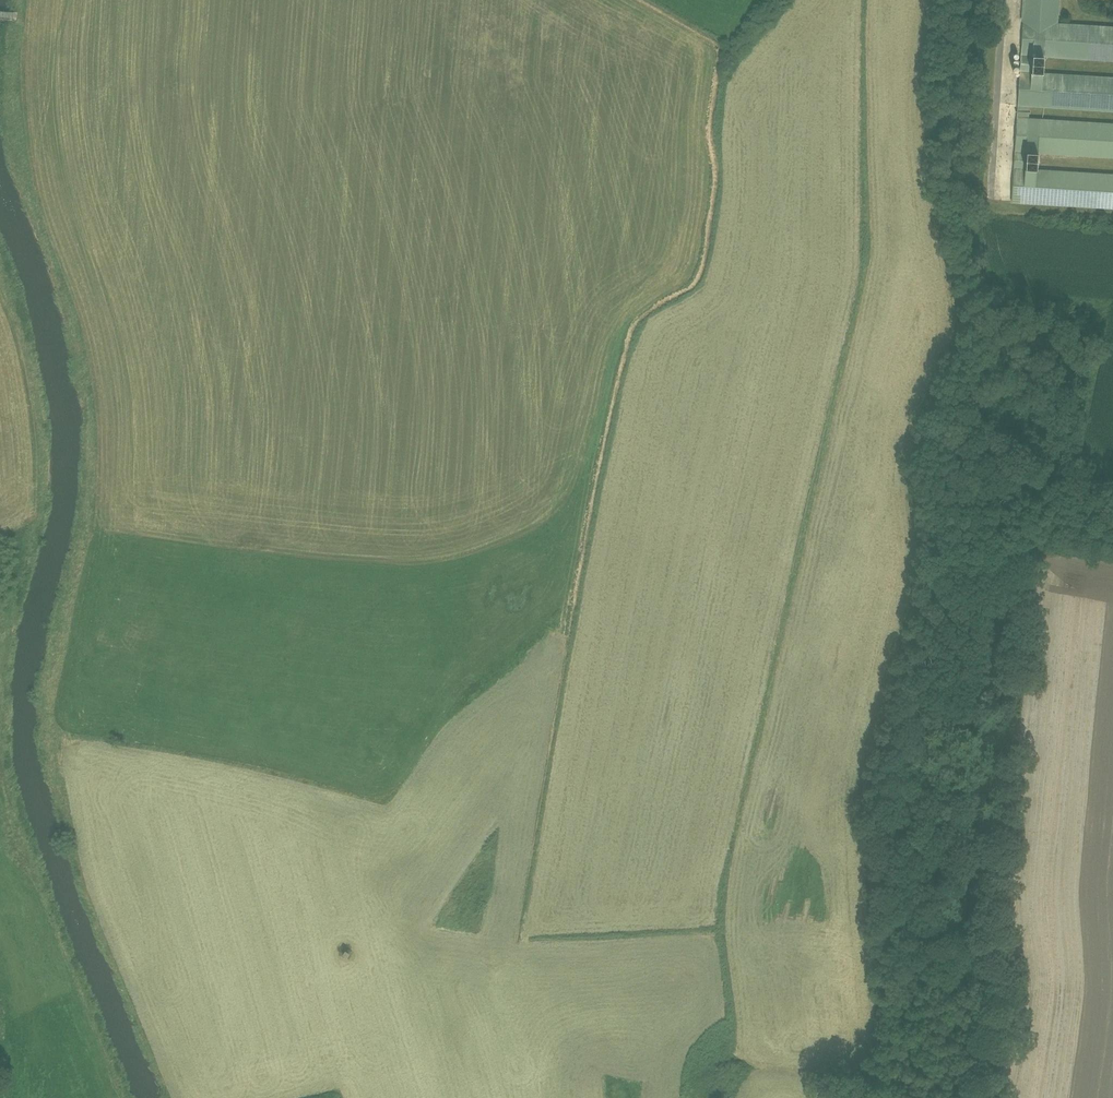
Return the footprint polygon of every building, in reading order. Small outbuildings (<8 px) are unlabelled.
[(1060,17),(1061,0),(1022,0),(1008,203),(1112,210),(1112,169),(1036,164),(1037,151),(1112,156),(1112,121),(1028,115),(1029,101),(1112,106),(1112,74),(1043,70),(1044,54),(1112,58),(1112,21),(1060,17)]
